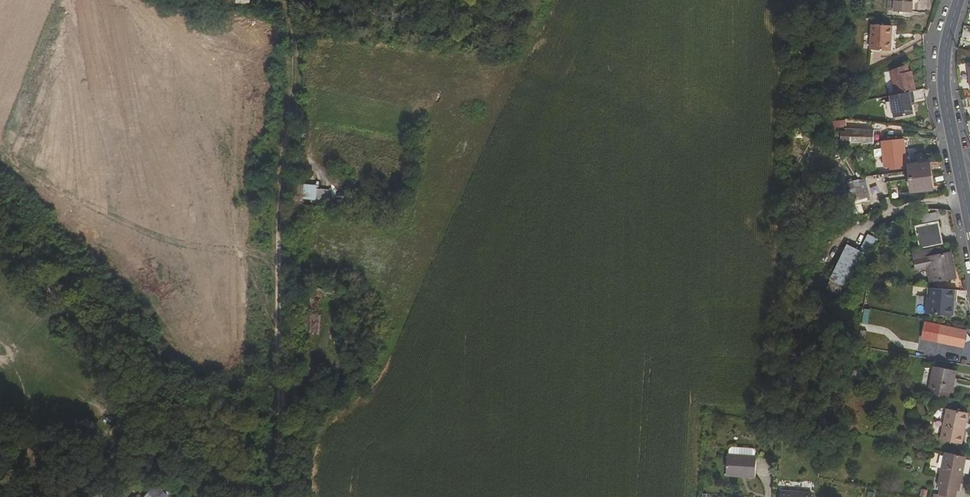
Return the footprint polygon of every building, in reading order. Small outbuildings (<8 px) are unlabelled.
[(894,4),(887,3),(887,13),(893,13),(911,15),(912,0),(894,0),(894,4)] [(891,29),(872,27),(869,52),(889,53),(891,29)] [(889,72),(894,96),(907,94),(911,93),(913,93),(912,83),(911,78),(910,73),(907,74),(906,66),(889,72)] [(894,96),(888,97),(892,119),(911,116),(910,107),(909,103),(913,102),(911,93),(907,94),(894,96)] [(873,144),(874,131),(842,129),(841,143),(873,144)] [(902,170),(898,143),(877,146),(881,172),(902,170)] [(908,182),(931,178),(929,165),(905,167),(908,182)] [(931,178),(908,182),(910,195),(933,192),(931,178)] [(859,182),(854,183),(858,202),(854,202),(858,211),(869,209),(867,200),(875,198),(872,180),(859,182)] [(331,188),(304,187),(303,203),(330,204),(331,188)] [(848,204),(850,213),(858,211),(854,202),(848,204)] [(916,253),(939,249),(935,228),(912,232),(916,253)] [(841,259),(850,264),(857,251),(848,246),(841,259)] [(911,275),(924,274),(927,289),(950,285),(945,258),(937,259),(936,253),(909,258),(911,275)] [(925,326),(948,326),(948,299),(925,299),(925,309),(925,326)] [(914,390),(917,391),(916,397),(934,399),(934,392),(937,377),(941,377),(942,370),(917,367),(914,390)] [(955,415),(932,413),(929,440),(952,443),(955,415)] [(762,434),(774,435),(775,427),(762,425),(762,434)] [(958,455),(935,450),(934,458),(957,462),(958,455)] [(928,483),(932,484),(930,492),(947,495),(948,487),(951,488),(957,462),(934,458),(928,483)] [(754,480),(755,460),(726,459),(725,480),(754,480)] [(158,485),(146,496),(170,496),(158,485)]
